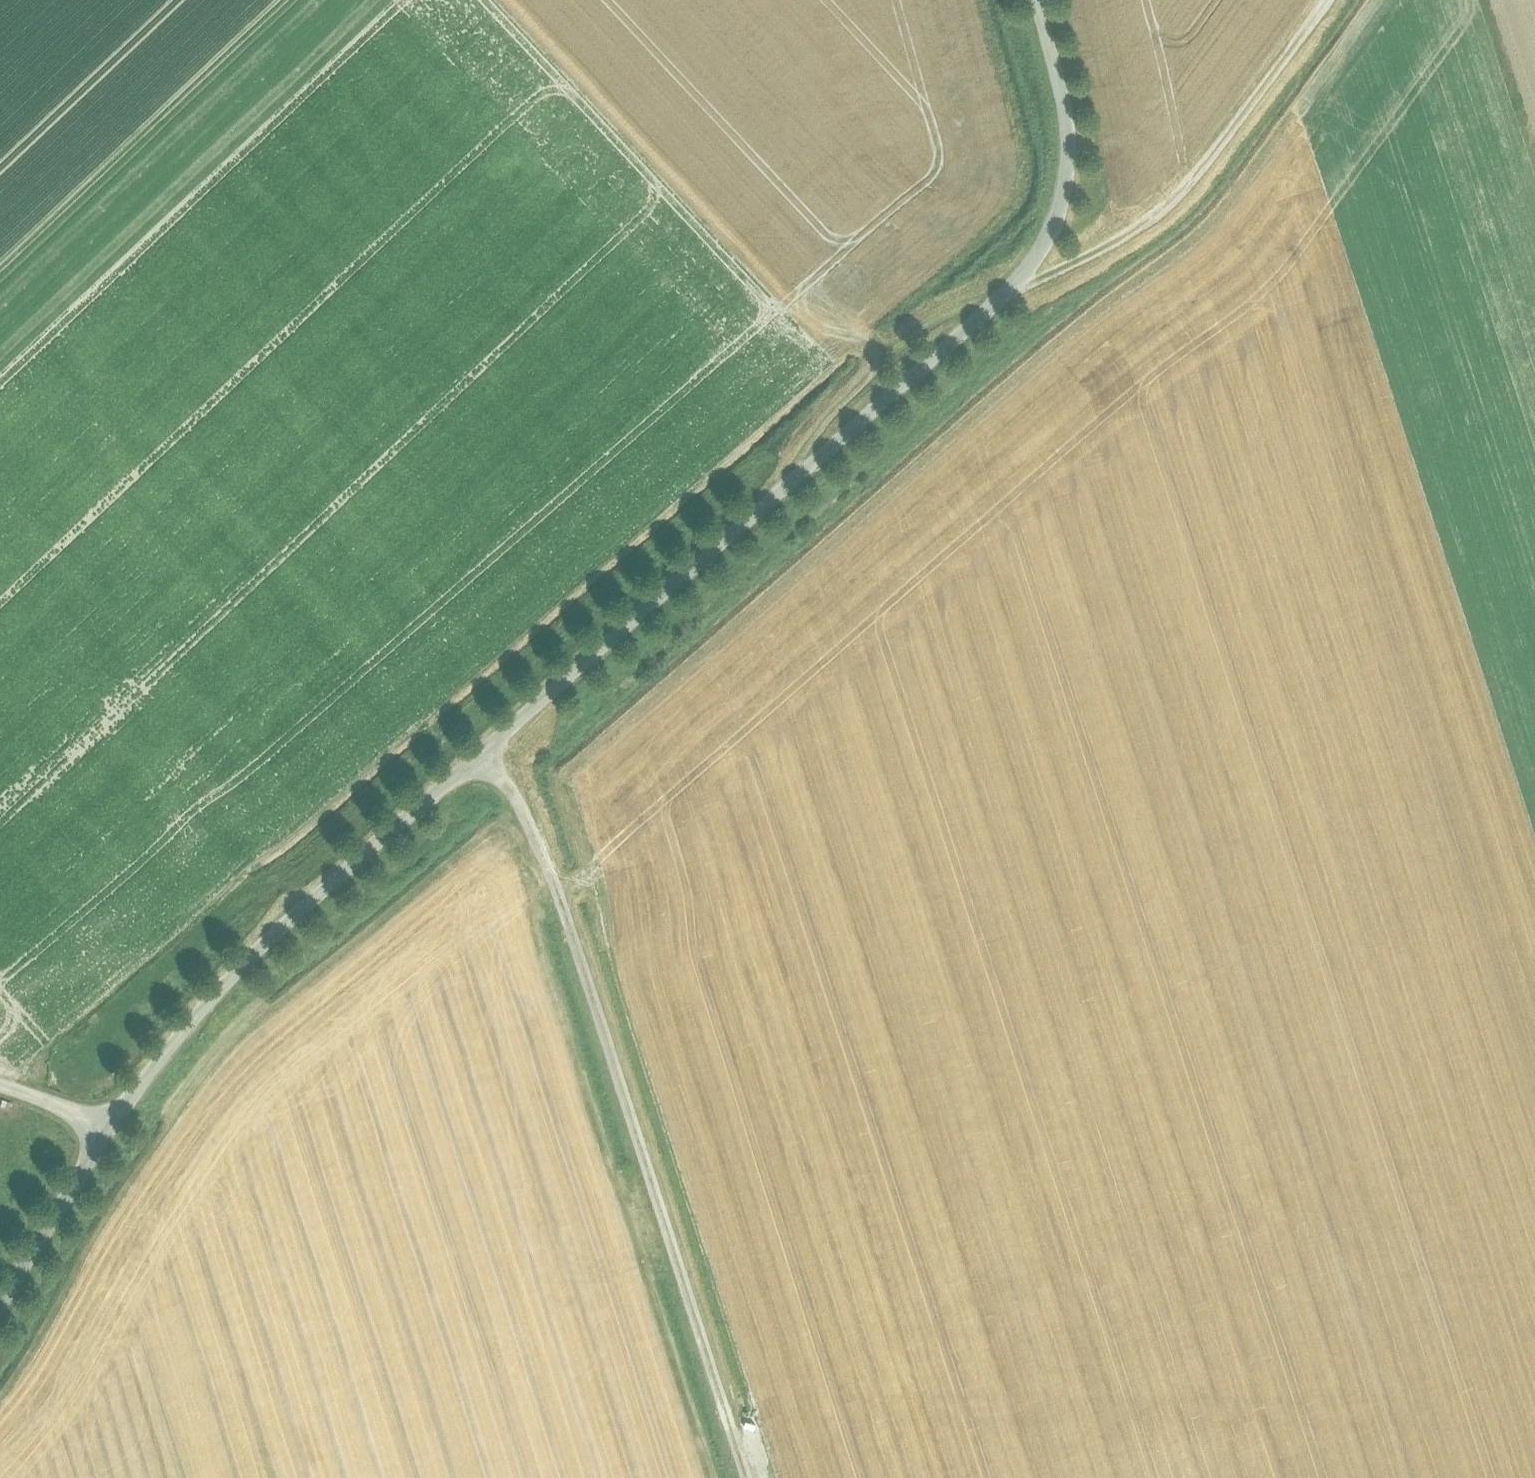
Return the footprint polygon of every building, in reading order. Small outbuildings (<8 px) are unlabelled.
[(2,1099),(0,1105),(10,1108),(12,1101),(2,1099)]
